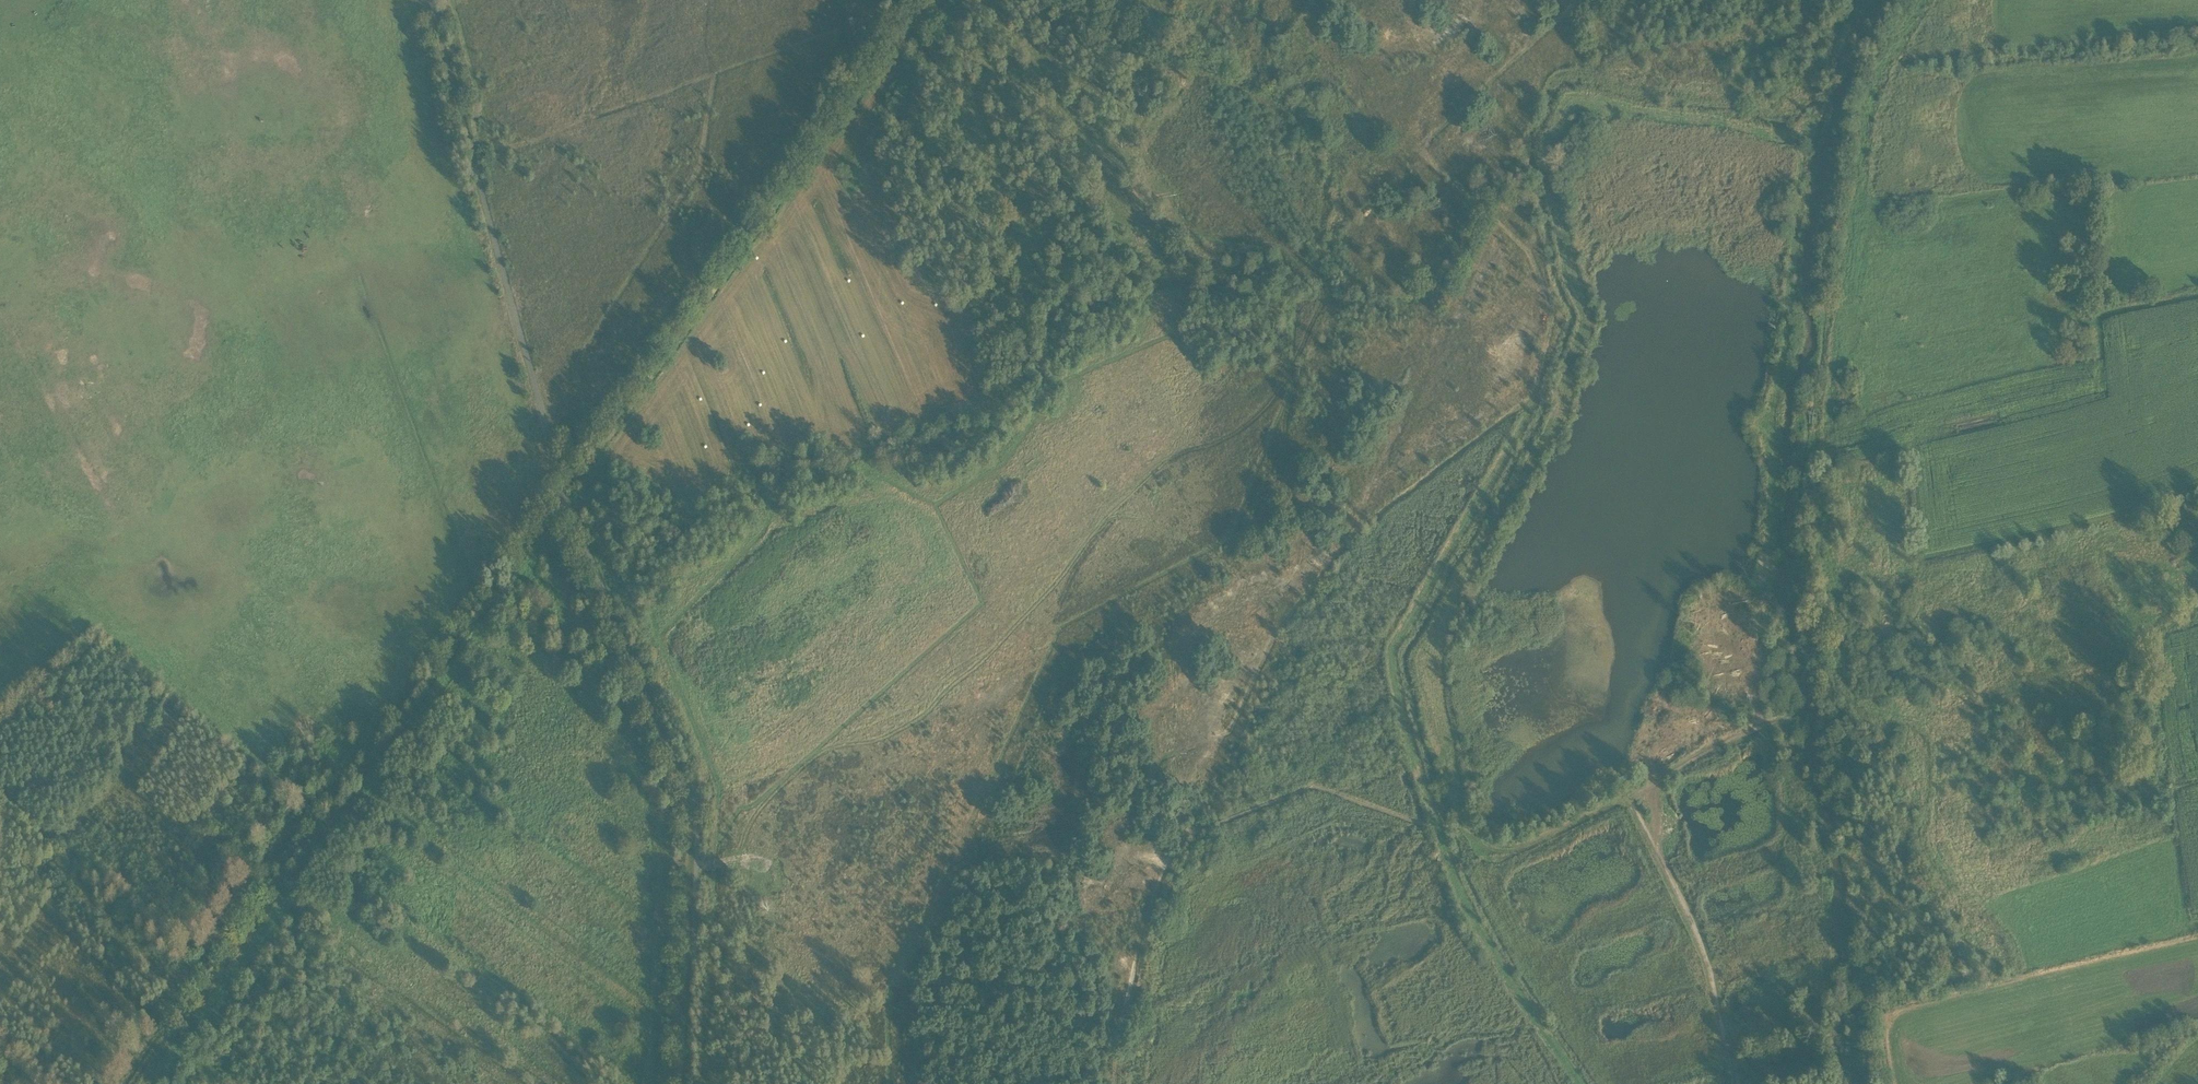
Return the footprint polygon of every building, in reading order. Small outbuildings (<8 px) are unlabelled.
[(1627,774),(1614,781),(1616,785),(1629,778),(1627,774)]
